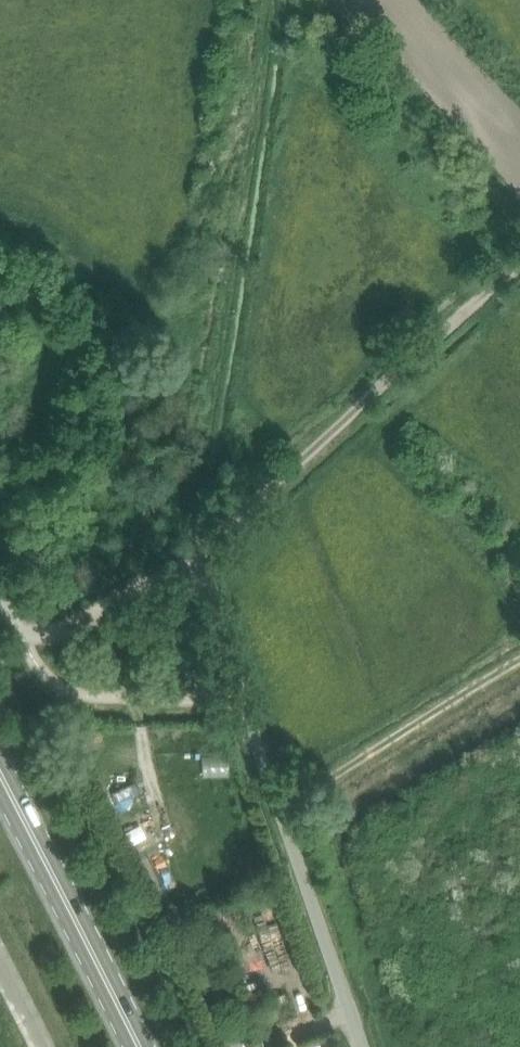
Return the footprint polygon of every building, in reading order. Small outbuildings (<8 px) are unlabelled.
[(143,839),(138,827),(125,833),(130,845),(143,839)]
